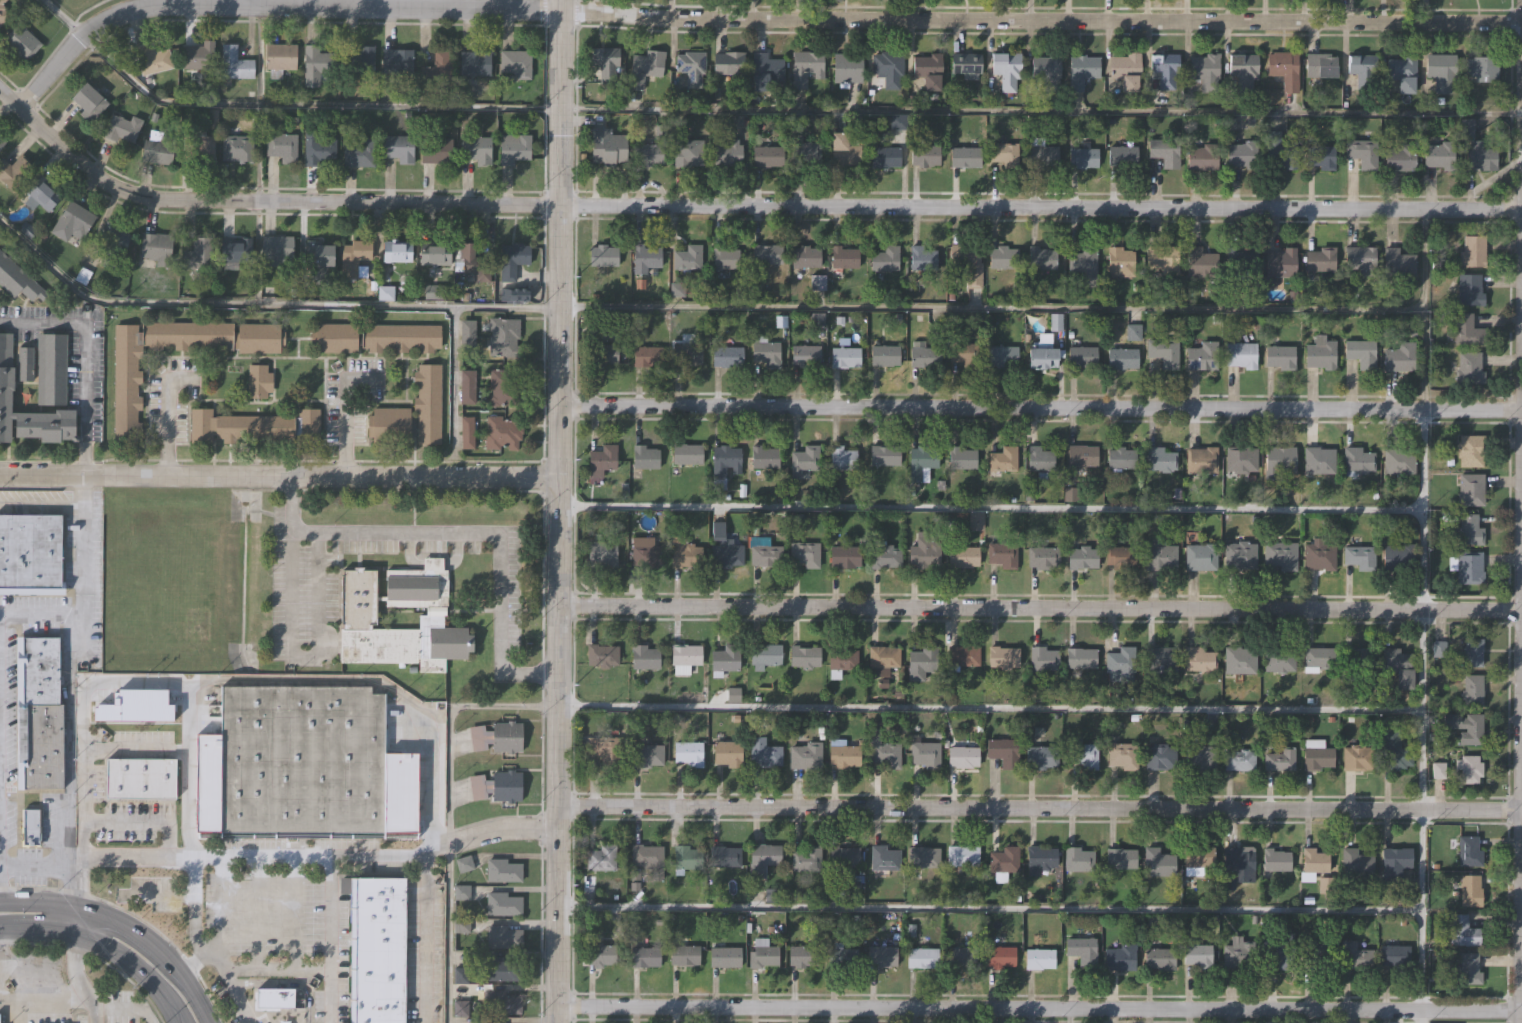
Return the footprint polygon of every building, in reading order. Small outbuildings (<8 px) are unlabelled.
[(2,31),(8,11),(5,10),(8,0),(0,0),(0,30),(2,31)] [(5,45),(19,26),(42,42),(29,62),(5,45)] [(140,78),(133,45),(150,41),(153,53),(166,50),(171,70),(140,78)] [(181,44),(213,44),(213,70),(181,70),(181,44)] [(235,44),(235,60),(252,60),(252,79),(220,79),(220,44),(235,44)] [(263,70),(263,45),(293,45),(293,70),(263,70)] [(317,46),(317,54),(333,54),(333,74),(318,74),(317,88),(302,88),(302,45),(317,46)] [(620,46),(620,65),(618,65),(618,83),(601,83),(601,63),(591,63),(591,46),(620,46)] [(351,47),(372,47),(372,74),(351,74),(351,47)] [(662,49),(662,73),(644,73),(643,89),(629,89),(630,57),(641,57),(642,48),(662,49)] [(784,82),(765,82),(765,76),(751,76),(751,49),(766,49),(766,56),(784,56),(784,82)] [(410,76),(380,76),(380,50),(410,50),(410,76)] [(743,76),(733,76),(733,80),(721,80),(721,74),(711,74),(711,50),(743,50),(743,76)] [(865,82),(850,82),(850,86),(834,86),(835,52),(843,52),(843,50),(858,50),(858,53),(865,53),(865,82)] [(904,75),(901,75),(900,89),(885,89),(885,77),(878,77),(878,73),(873,73),(873,52),(881,52),(881,50),(905,50),(904,75)] [(1142,90),(1123,90),(1123,77),(1110,77),(1110,54),(1128,54),(1128,50),(1142,50),(1142,90)] [(1220,78),(1218,78),(1217,91),(1203,90),(1203,77),(1189,77),(1189,54),(1207,54),(1207,50),(1221,50),(1220,78)] [(1297,91),(1282,91),(1282,80),(1274,80),(1274,73),(1264,73),(1265,52),(1272,52),(1272,50),(1290,51),(1290,52),(1298,52),(1297,91)] [(450,88),(419,88),(419,68),(431,68),(431,51),(450,51),(450,88)] [(699,72),(699,87),(684,87),(684,72),(674,72),(674,52),(681,52),(681,51),(703,51),(703,72),(699,72)] [(822,78),(812,78),(812,72),(806,72),(806,88),(791,88),(791,51),(822,51),(822,78)] [(1062,90),(1044,90),(1044,77),(1032,77),(1032,56),(1050,56),(1050,51),(1062,51),(1062,90)] [(1336,77),(1306,77),(1306,51),(1329,51),(1329,55),(1336,55),(1336,77)] [(489,76),(457,76),(457,52),(489,52),(489,76)] [(529,52),(529,78),(500,77),(500,52),(529,52)] [(945,90),(925,89),(925,75),(914,75),(914,54),(932,54),(932,52),(945,52),(945,90)] [(1179,73),(1175,73),(1175,89),(1159,89),(1159,78),(1151,78),(1151,52),(1179,52),(1179,73)] [(982,73),(979,73),(979,78),(965,78),(965,72),(952,72),(952,53),(982,53),(982,73)] [(1022,81),(1015,81),(1015,93),(1001,93),(1001,75),(992,75),(992,53),(1022,53),(1022,81)] [(1101,76),(1085,76),(1085,91),(1071,91),(1071,55),(1078,55),(1078,53),(1087,53),(1087,56),(1101,56),(1101,76)] [(1378,75),(1373,75),(1373,88),(1358,88),(1358,72),(1349,72),(1349,53),(1378,53),(1378,75)] [(1257,79),(1253,79),(1252,91),(1236,91),(1236,75),(1229,75),(1229,54),(1258,55),(1257,79)] [(1456,80),(1452,80),(1452,92),(1433,92),(1433,76),(1426,76),(1426,54),(1456,54),(1456,80)] [(1417,95),(1398,95),(1398,80),(1387,80),(1387,58),(1404,58),(1404,55),(1417,55),(1417,95)] [(1499,80),(1475,80),(1475,75),(1467,75),(1467,57),(1473,57),(1473,56),(1499,56),(1499,80)] [(67,100),(80,84),(105,104),(88,125),(77,116),(80,111),(67,100)] [(890,128),(890,111),(909,111),(909,129),(890,128)] [(127,120),(128,116),(140,121),(128,150),(100,138),(110,114),(127,120)] [(592,126),(612,126),(612,132),(628,132),(628,160),(616,160),(616,163),(603,162),(603,160),(592,160),(592,126)] [(861,141),(861,163),(848,163),(848,164),(831,163),(831,129),(848,130),(848,141),(861,141)] [(1298,140),(1298,167),(1286,167),(1286,166),(1268,166),(1268,129),(1281,129),(1281,140),(1298,140)] [(139,161),(145,132),(173,138),(168,166),(139,161)] [(820,139),(820,167),(804,167),(804,160),(790,160),(790,141),(792,141),(793,132),(800,132),(800,139),(820,139)] [(1100,145),(1100,167),(1086,167),(1086,168),(1070,168),(1070,133),(1082,133),(1082,135),(1092,135),(1092,145),(1100,145)] [(303,166),(303,134),(315,134),(315,139),(335,139),(335,166),(303,166)] [(8,142),(0,151),(0,135),(8,142)] [(279,164),(279,156),(264,156),(264,135),(295,135),(295,164),(279,164)] [(395,159),(380,159),(380,136),(410,136),(410,166),(395,166),(395,159)] [(1060,143),(1060,167),(1036,167),(1036,163),(1030,163),(1030,136),(1046,136),(1046,143),(1060,143)] [(212,166),(182,166),(182,137),(212,137),(212,166)] [(500,164),(500,137),(529,137),(529,164),(500,164)] [(1376,138),(1375,168),(1358,167),(1358,156),(1343,156),(1343,137),(1376,138)] [(220,163),(220,138),(251,138),(251,163),(220,163)] [(458,159),(458,138),(489,138),(489,165),(475,165),(475,159),(458,159)] [(741,141),(741,162),(735,162),(735,164),(711,163),(711,142),(728,142),(728,138),(737,138),(737,141),(741,141)] [(1178,138),(1178,168),(1159,168),(1159,157),(1147,157),(1147,138),(1178,138)] [(1259,138),(1259,169),(1247,169),(1247,164),(1228,164),(1228,141),(1244,141),(1244,138),(1259,138)] [(419,164),(419,140),(450,140),(450,164),(419,164)] [(1496,149),(1496,172),(1476,171),(1476,170),(1463,170),(1463,151),(1469,151),(1469,140),(1482,140),(1482,149),(1496,149)] [(1020,141),(1020,167),(1006,168),(1006,162),(991,162),(991,141),(1020,141)] [(1334,141),(1334,169),(1318,169),(1318,163),(1305,163),(1305,141),(1334,141)] [(665,142),(665,163),(653,163),(653,165),(642,165),(642,164),(636,164),(636,142),(665,142)] [(373,167),(342,167),(342,143),(373,143),(373,167)] [(943,143),(942,163),(934,162),(934,166),(918,165),(918,164),(911,164),(912,143),(943,143)] [(1220,143),(1220,168),(1188,168),(1188,148),(1203,148),(1203,143),(1220,143)] [(783,145),(782,167),(751,166),(751,144),(783,145)] [(903,145),(902,167),(873,166),(873,144),(903,145)] [(1415,145),(1414,171),(1381,171),(1381,150),(1397,150),(1397,144),(1415,145)] [(1456,144),(1456,175),(1443,175),(1443,169),(1424,168),(1424,146),(1441,146),(1441,144),(1456,144)] [(705,145),(705,166),(675,166),(675,145),(705,145)] [(983,145),(983,165),(952,165),(952,145),(983,145)] [(1138,145),(1138,166),(1110,166),(1110,145),(1138,145)] [(59,203),(45,211),(42,205),(29,212),(20,195),(46,180),(59,203)] [(78,248),(51,234),(69,201),(96,215),(78,248)] [(96,240),(110,219),(137,237),(123,258),(96,240)] [(156,266),(156,260),(141,260),(141,234),(169,234),(169,266),(156,266)] [(1458,267),(1458,250),(1463,250),(1463,237),(1487,237),(1486,267),(1458,267)] [(211,238),(211,270),(180,270),(180,252),(191,252),(191,238),(211,238)] [(250,263),(218,263),(218,238),(250,238),(250,263)] [(260,261),(260,238),(291,238),(291,261),(260,261)] [(901,269),(871,269),(872,249),(886,249),(886,241),(901,241),(901,269)] [(661,245),(661,268),(648,268),(648,277),(633,277),(633,242),(644,242),(644,245),(661,245)] [(370,243),(369,261),(356,261),(356,280),(340,280),(340,243),(370,243)] [(619,265),(590,264),(590,244),(597,244),(597,243),(608,243),(608,245),(619,245),(619,265)] [(938,267),(911,267),(911,243),(926,243),(926,248),(939,248),(938,267)] [(1020,267),(990,266),(991,245),(998,245),(998,243),(1010,243),(1010,246),(1020,246),(1020,267)] [(1097,286),(1082,286),(1082,271),(1068,270),(1068,251),(1081,251),(1081,243),(1097,243),(1097,286)] [(1337,270),(1307,270),(1307,249),(1321,249),(1321,243),(1337,243),(1337,270)] [(447,266),(417,266),(417,244),(447,244),(447,266)] [(473,284),(473,274),(459,275),(459,244),(473,244),(473,258),(487,258),(488,284),(473,284)] [(701,269),(673,269),(673,250),(687,250),(687,244),(701,244),(701,269)] [(739,270),(712,270),(712,244),(726,244),(726,250),(739,250),(739,270)] [(783,264),(753,264),(753,244),(783,244),(783,264)] [(1057,267),(1030,267),(1030,244),(1041,244),(1041,247),(1057,247),(1057,267)] [(1181,274),(1162,274),(1162,266),(1147,266),(1147,244),(1181,244),(1181,274)] [(410,245),(410,263),(381,263),(381,245),(410,245)] [(820,268),(803,268),(803,269),(792,269),(792,247),(799,247),(799,245),(809,245),(809,248),(820,248),(820,268)] [(858,269),(830,268),(830,245),(842,245),(842,250),(858,250),(858,269)] [(1137,275),(1122,275),(1122,278),(1108,278),(1108,245),(1124,245),(1124,248),(1137,248),(1137,275)] [(1220,274),(1188,274),(1188,245),(1204,245),(1204,250),(1220,250),(1220,274)] [(1258,270),(1243,270),(1243,279),(1231,279),(1231,271),(1227,271),(1228,245),(1246,245),(1246,247),(1258,247),(1258,270)] [(331,270),(304,270),(304,246),(331,246),(331,270)] [(500,302),(500,246),(529,246),(529,266),(514,266),(514,290),(525,290),(525,302),(500,302)] [(1417,275),(1409,275),(1409,276),(1396,276),(1396,274),(1384,274),(1384,246),(1401,246),(1401,251),(1417,251),(1417,275)] [(984,289),(966,289),(966,275),(968,275),(968,266),(950,265),(951,247),(981,247),(981,263),(984,263),(984,289)] [(1298,275),(1267,274),(1267,249),(1286,249),(1286,247),(1299,247),(1298,275)] [(1377,275),(1359,275),(1359,268),(1345,268),(1345,247),(1377,247),(1377,275)] [(15,299),(0,285),(0,250),(49,295),(42,303),(36,297),(31,302),(21,293),(15,299)] [(1459,303),(1459,273),(1482,273),(1482,292),(1487,292),(1487,303),(1459,303)] [(1454,344),(1455,310),(1474,310),(1474,327),(1488,327),(1488,344),(1454,344)] [(504,356),(504,355),(490,355),(490,336),(492,336),(492,330),(489,330),(489,317),(501,317),(501,319),(520,319),(520,340),(517,340),(517,345),(526,345),(525,357),(504,356)] [(460,318),(475,318),(475,350),(460,350),(460,318)] [(627,322),(627,340),(645,340),(645,322),(627,322)] [(138,325),(138,333),(141,333),(141,324),(233,325),(233,333),(237,333),(237,324),(279,325),(279,332),(285,332),(285,347),(280,347),(280,355),(238,355),(238,351),(226,351),(226,348),(214,348),(214,353),(200,352),(200,346),(188,346),(188,351),(174,351),(174,347),(162,346),(162,352),(148,352),(148,348),(142,348),(142,359),(138,359),(137,372),(142,372),(142,385),(137,385),(137,397),(142,397),(142,411),(137,411),(137,424),(141,424),(141,437),(137,437),(137,444),(114,444),(116,325),(138,325)] [(434,351),(434,354),(420,354),(420,349),(409,349),(409,354),(395,354),(395,349),(383,349),(383,354),(369,354),(369,349),(364,349),(364,346),(358,346),(358,352),(316,352),(316,345),(312,345),(312,331),(316,332),(316,324),(358,324),(358,332),(362,332),(362,326),(442,327),(442,351),(434,351)] [(37,330),(66,331),(64,403),(36,402),(37,330)] [(10,439),(0,439),(0,331),(14,331),(13,388),(10,388),(10,409),(53,410),(53,406),(74,407),(74,432),(77,434),(78,436),(77,439),(73,441),(72,441),(70,437),(59,438),(59,440),(38,440),(38,436),(13,436),(14,417),(10,417),(10,439)] [(1337,338),(1337,369),(1323,369),(1323,366),(1304,366),(1304,344),(1313,344),(1314,333),(1326,333),(1326,338),(1337,338)] [(782,339),(782,361),(755,361),(755,334),(768,334),(768,339),(782,339)] [(1180,339),(1180,370),(1163,370),(1163,357),(1147,357),(1147,339),(1180,339)] [(1377,340),(1377,370),(1358,370),(1358,357),(1344,357),(1345,339),(1377,340)] [(1219,340),(1219,370),(1187,370),(1187,347),(1201,347),(1201,340),(1219,340)] [(1417,341),(1416,371),(1383,371),(1383,348),(1399,348),(1399,340),(1417,341)] [(980,342),(980,368),(964,368),(964,361),(949,361),(950,342),(980,342)] [(1258,342),(1258,369),(1245,369),(1245,365),(1227,365),(1227,342),(1258,342)] [(621,343),(621,363),(607,363),(607,365),(597,365),(597,362),(591,362),(591,343),(621,343)] [(822,343),(822,365),(798,365),(798,364),(794,364),(793,343),(822,343)] [(704,344),(704,363),(698,363),(698,364),(681,364),(681,363),(674,363),(674,344),(704,344)] [(1298,344),(1298,370),(1279,370),(1279,366),(1266,366),(1266,344),(1298,344)] [(744,345),(744,366),(714,366),(714,345),(744,345)] [(901,345),(901,365),(872,364),(872,345),(901,345)] [(990,345),(1019,345),(1019,365),(1006,365),(1006,367),(996,367),(996,365),(990,365),(990,345)] [(665,346),(665,365),(635,365),(635,346),(665,346)] [(943,346),(943,367),(911,367),(911,346),(943,346)] [(1100,346),(1100,365),(1093,365),(1093,367),(1075,367),(1075,365),(1069,365),(1070,346),(1100,346)] [(34,381),(19,380),(20,347),(34,347),(34,381)] [(862,347),(862,366),(849,366),(849,367),(832,367),(832,347),(862,347)] [(1060,355),(1060,368),(1029,367),(1029,347),(1066,347),(1066,355),(1060,355)] [(1139,348),(1139,368),(1108,368),(1108,348),(1139,348)] [(1456,384),(1456,368),(1460,368),(1460,351),(1483,351),(1482,370),(1487,370),(1487,384),(1456,384)] [(418,443),(418,411),(414,411),(414,396),(419,396),(419,384),(413,384),(413,369),(418,369),(418,363),(442,363),(442,443),(418,443)] [(268,373),(273,373),(273,394),(266,393),(266,400),(248,400),(248,366),(268,366),(268,373)] [(490,404),(490,391),(493,391),(494,386),(490,386),(490,368),(505,368),(505,366),(525,367),(525,377),(517,377),(517,386),(522,386),(522,404),(490,404)] [(461,368),(475,368),(475,402),(460,402),(461,368)] [(214,414),(299,414),(299,405),(321,405),(321,442),(299,442),(299,433),(295,433),(295,436),(290,436),(290,443),(275,443),(275,437),(263,438),(263,443),(250,443),(250,438),(238,438),(238,442),(223,442),(223,437),(217,437),(217,432),(213,432),(213,442),(192,442),(192,407),(214,407),(214,414)] [(412,407),(412,444),(373,443),(373,436),(369,436),(369,412),(374,412),(374,407),(412,407)] [(461,415),(474,415),(473,447),(461,447),(461,415)] [(508,451),(508,446),(500,446),(500,451),(485,451),(485,432),(487,432),(488,415),(501,416),(501,421),(510,421),(510,416),(520,416),(520,427),(523,427),(523,434),(522,434),(522,441),(518,441),(518,451),(508,451)] [(1460,465),(1460,456),(1458,456),(1458,441),(1460,441),(1460,434),(1486,434),(1486,443),(1488,443),(1488,457),(1485,457),(1485,465),(1460,465)] [(619,467),(590,467),(590,448),(602,448),(602,441),(619,441),(619,467)] [(703,462),(673,462),(673,442),(703,443),(703,462)] [(780,466),(752,466),(753,442),(763,442),(763,446),(780,446),(780,466)] [(821,469),(803,469),(803,478),(792,478),(792,449),(805,449),(805,442),(822,442),(821,469)] [(661,467),(634,467),(634,443),(648,443),(648,447),(661,447),(661,467)] [(742,472),(732,472),(732,467),(727,467),(727,488),(712,488),(713,445),(721,446),(721,443),(732,443),(732,447),(743,447),(742,472)] [(1098,464),(1069,464),(1069,443),(1089,443),(1089,444),(1098,444),(1098,464)] [(1056,469),(1029,468),(1029,444),(1042,444),(1042,449),(1056,449),(1056,469)] [(1219,472),(1187,471),(1187,447),(1207,447),(1207,444),(1219,444),(1219,472)] [(1259,470),(1255,470),(1255,479),(1246,479),(1246,472),(1232,472),(1232,468),(1226,468),(1227,444),(1250,444),(1250,446),(1259,446),(1259,470)] [(857,470),(831,470),(831,445),(844,446),(844,450),(857,450),(857,470)] [(901,466),(871,465),(871,445),(901,445),(901,466)] [(1018,471),(988,471),(988,452),(1003,452),(1003,445),(1018,445),(1018,471)] [(1137,467),(1122,467),(1122,469),(1113,469),(1113,467),(1108,467),(1108,447),(1116,447),(1116,445),(1127,445),(1127,448),(1137,448),(1137,467)] [(1177,469),(1171,468),(1171,471),(1160,470),(1160,467),(1147,467),(1147,445),(1165,445),(1165,450),(1177,450),(1177,469)] [(1298,473),(1279,472),(1279,478),(1265,478),(1265,467),(1267,467),(1267,445),(1298,445),(1298,473)] [(1336,472),(1305,472),(1305,445),(1322,445),(1322,447),(1337,447),(1336,472)] [(1375,470),(1369,470),(1369,472),(1354,472),(1354,468),(1345,468),(1345,445),(1363,445),(1363,451),(1376,451),(1375,470)] [(1417,472),(1384,472),(1384,447),(1404,447),(1404,445),(1417,445),(1417,472)] [(939,470),(930,470),(930,483),(909,482),(910,448),(918,449),(918,446),(929,446),(929,449),(940,450),(939,470)] [(977,469),(949,469),(949,446),(960,446),(960,450),(977,450),(977,469)] [(1458,503),(1458,491),(1459,491),(1460,473),(1485,473),(1485,503),(1458,503)] [(67,593),(0,592),(0,513),(64,513),(63,579),(68,579),(67,593)] [(1460,543),(1460,538),(1452,538),(1452,525),(1460,525),(1460,513),(1479,513),(1479,527),(1486,527),(1486,544),(1460,543)] [(705,544),(705,565),(684,565),(684,567),(672,567),(673,534),(689,534),(689,541),(695,541),(695,544),(705,544)] [(942,541),(942,565),(930,565),(930,567),(916,567),(916,562),(911,562),(911,544),(917,544),(917,535),(934,535),(933,541),(942,541)] [(666,542),(666,563),(659,563),(659,568),(641,568),(641,564),(633,564),(634,536),(655,536),(655,542),(666,542)] [(1338,541),(1338,570),(1324,570),(1324,569),(1305,569),(1305,542),(1314,542),(1314,536),(1324,536),(1324,541),(1338,541)] [(733,538),(733,544),(746,544),(746,565),(732,565),(732,567),(719,567),(719,563),(712,563),(712,544),(719,544),(719,540),(713,540),(713,538),(733,538)] [(619,541),(619,566),(602,566),(602,559),(590,559),(590,540),(619,541)] [(1258,541),(1257,568),(1244,567),(1244,569),(1226,569),(1226,543),(1239,543),(1239,540),(1258,541)] [(821,541),(821,567),(805,567),(805,561),(791,561),(791,541),(821,541)] [(1178,543),(1178,566),(1169,566),(1169,568),(1147,568),(1147,544),(1153,544),(1153,541),(1169,541),(1169,543),(1178,543)] [(1298,541),(1298,568),(1282,568),(1282,564),(1264,564),(1264,541),(1298,541)] [(1018,542),(1018,569),(1003,569),(1003,564),(989,564),(989,542),(1018,542)] [(1219,542),(1219,569),(1186,568),(1186,544),(1206,544),(1206,542),(1219,542)] [(1415,542),(1415,571),(1384,571),(1384,545),(1403,545),(1403,542),(1415,542)] [(904,545),(904,565),(882,565),(882,567),(871,567),(871,547),(883,547),(883,543),(894,543),(894,545),(904,545)] [(1099,546),(1099,568),(1078,568),(1078,569),(1069,569),(1069,547),(1080,547),(1080,543),(1091,544),(1091,546),(1099,546)] [(782,545),(782,567),(752,566),(752,545),(782,545)] [(862,545),(862,565),(855,565),(855,568),(838,568),(838,565),(832,565),(832,545),(862,545)] [(980,546),(980,565),(974,565),(974,567),(956,567),(956,565),(949,565),(949,545),(980,546)] [(1141,546),(1141,566),(1127,566),(1127,569),(1113,569),(1114,565),(1106,565),(1106,545),(1141,546)] [(1376,545),(1376,569),(1358,569),(1358,563),(1344,563),(1344,545),(1376,545)] [(1061,546),(1061,566),(1056,566),(1056,568),(1037,568),(1037,567),(1029,566),(1029,546),(1061,546)] [(1457,582),(1457,569),(1449,569),(1449,555),(1457,555),(1457,550),(1484,551),(1483,569),(1486,569),(1486,582),(1457,582)] [(446,614),(444,614),(444,626),(474,626),(474,651),(468,651),(468,658),(446,658),(446,671),(419,671),(419,662),(343,661),(343,569),(376,570),(376,623),(372,623),(372,628),(419,628),(419,614),(427,614),(427,606),(387,605),(387,568),(424,568),(424,556),(443,557),(443,569),(448,569),(448,605),(446,605),(446,614)] [(1462,665),(1462,649),(1465,649),(1465,645),(1466,645),(1466,635),(1474,635),(1474,638),(1485,638),(1485,652),(1483,652),(1483,666),(1462,665)] [(63,788),(18,788),(16,637),(59,636),(59,704),(63,704),(63,788)] [(597,646),(618,646),(618,665),(608,665),(608,669),(599,668),(599,665),(587,665),(587,643),(597,644),(597,646)] [(751,663),(751,643),(781,644),(781,664),(751,663)] [(659,648),(659,669),(631,669),(632,652),(631,652),(631,644),(646,645),(646,648),(659,648)] [(701,645),(701,665),(689,665),(689,674),(673,674),(673,665),(670,665),(671,644),(686,644),(686,645),(701,645)] [(710,650),(723,650),(723,644),(740,644),(740,653),(739,653),(738,670),(721,670),(721,677),(711,677),(711,670),(710,670),(710,650)] [(791,665),(791,644),(800,644),(799,646),(820,646),(820,666),(812,666),(812,669),(801,669),(801,665),(791,665)] [(830,645),(845,645),(845,650),(859,650),(859,670),(843,670),(843,679),(831,679),(830,645)] [(1223,673),(1223,645),(1238,645),(1238,647),(1254,647),(1255,672),(1223,673)] [(868,646),(884,646),(884,647),(889,647),(889,648),(899,648),(899,667),(889,667),(889,676),(870,677),(870,666),(868,666),(868,646)] [(948,646),(979,646),(979,665),(959,665),(959,671),(949,671),(949,665),(948,665),(948,646)] [(988,646),(999,646),(999,648),(1019,648),(1019,667),(1010,667),(1010,670),(1000,670),(1000,667),(989,667),(988,646)] [(1030,670),(1030,646),(1045,646),(1045,650),(1059,650),(1059,670),(1030,670)] [(1263,670),(1262,646),(1284,646),(1284,648),(1294,648),(1294,670),(1284,670),(1284,672),(1274,672),(1274,671),(1263,670)] [(1306,666),(1305,647),(1336,646),(1336,666),(1330,666),(1330,668),(1320,668),(1320,666),(1306,666)] [(908,651),(921,651),(921,647),(937,647),(937,671),(925,671),(925,681),(908,681),(908,651)] [(1106,652),(1119,652),(1119,647),(1135,647),(1135,672),(1132,672),(1132,681),(1109,681),(1109,671),(1106,671),(1106,652)] [(1146,680),(1145,647),(1176,647),(1176,671),(1164,671),(1164,665),(1158,665),(1158,680),(1146,680)] [(1185,647),(1203,647),(1203,652),(1215,652),(1215,670),(1208,670),(1208,673),(1199,673),(1199,670),(1186,670),(1185,647)] [(1344,647),(1374,647),(1374,666),(1355,666),(1355,671),(1348,671),(1348,666),(1345,666),(1344,647)] [(1383,647),(1401,647),(1401,653),(1414,652),(1414,688),(1398,689),(1398,671),(1393,671),(1393,670),(1384,670),(1383,647)] [(1066,668),(1066,648),(1082,648),(1082,649),(1097,649),(1097,668),(1066,668)] [(1485,672),(1484,703),(1465,703),(1465,697),(1463,697),(1463,687),(1465,687),(1466,672),(1485,672)] [(385,694),(385,838),(222,838),(222,686),(373,687),(373,694),(385,694)] [(1466,728),(1444,728),(1444,713),(1461,713),(1461,716),(1466,716),(1466,713),(1483,713),(1483,744),(1459,744),(1459,731),(1466,731),(1466,728)] [(491,731),(492,723),(507,723),(507,720),(513,721),(513,723),(521,723),(521,752),(513,751),(513,754),(507,754),(507,752),(491,752),(491,743),(486,743),(486,749),(472,752),(468,728),(483,725),(484,731),(491,731)] [(902,743),(901,769),(886,769),(886,762),(872,762),(872,743),(870,743),(871,728),(882,728),(881,742),(902,743)] [(1400,769),(1384,769),(1384,728),(1402,728),(1402,747),(1414,747),(1414,765),(1408,765),(1408,767),(1400,767),(1400,769)] [(622,736),(621,766),(603,765),(603,753),(588,752),(589,735),(603,735),(603,734),(622,736)] [(766,736),(766,745),(783,746),(783,766),(776,765),(776,767),(758,766),(758,765),(751,765),(751,736),(766,736)] [(745,740),(744,765),(729,765),(730,761),(716,761),(716,739),(719,739),(719,738),(725,738),(725,739),(745,740)] [(1018,768),(1002,768),(1002,758),(987,757),(988,738),(1001,739),(1001,738),(1014,739),(1014,738),(1017,738),(1017,739),(1019,739),(1018,768)] [(706,741),(705,765),(692,765),(692,760),(676,759),(677,740),(681,740),(681,739),(685,739),(685,740),(706,741)] [(824,740),(823,767),(791,766),(792,744),(804,744),(804,742),(808,743),(808,740),(824,740)] [(1332,767),(1319,767),(1319,771),(1303,771),(1303,740),(1323,740),(1323,749),(1332,749),(1332,767)] [(861,746),(860,766),(848,765),(848,768),(835,768),(835,763),(829,763),(829,741),(842,741),(842,745),(845,745),(845,746),(861,746)] [(1100,768),(1084,768),(1084,762),(1070,762),(1070,742),(1076,742),(1076,741),(1079,741),(1079,742),(1100,742),(1100,768)] [(941,742),(940,768),(927,768),(927,764),(912,764),(912,742),(941,742)] [(666,744),(665,763),(653,762),(653,766),(640,765),(640,761),(632,760),(633,743),(666,744)] [(1060,745),(1060,765),(1048,765),(1048,768),(1034,768),(1034,762),(1028,762),(1028,744),(1041,744),(1041,743),(1045,743),(1045,745),(1060,745)] [(1137,744),(1137,771),(1121,770),(1121,766),(1107,766),(1107,744),(1111,744),(1111,743),(1116,743),(1116,744),(1137,744)] [(1175,747),(1175,769),(1166,769),(1166,771),(1144,770),(1144,747),(1151,747),(1151,744),(1166,744),(1166,747),(1175,747)] [(980,747),(980,766),(949,765),(949,746),(952,747),(952,745),(964,745),(964,747),(980,747)] [(1372,748),(1372,770),(1363,770),(1363,772),(1341,771),(1342,747),(1349,747),(1349,745),(1363,745),(1363,748),(1372,748)] [(1215,771),(1198,771),(1198,765),(1184,764),(1184,746),(1215,747),(1215,771)] [(1293,747),(1293,771),(1263,771),(1263,754),(1274,754),(1274,753),(1277,753),(1277,754),(1280,754),(1280,747),(1293,747)] [(1254,752),(1254,771),(1223,770),(1223,752),(1231,752),(1231,751),(1234,751),(1234,752),(1239,752),(1239,749),(1248,749),(1248,752),(1254,752)] [(1480,755),(1480,761),(1484,761),(1484,776),(1480,776),(1480,782),(1463,782),(1463,766),(1462,766),(1462,761),(1463,761),(1463,755),(1480,755)] [(177,758),(177,797),(108,798),(107,758),(177,758)] [(492,780),(492,772),(506,772),(506,770),(513,770),(513,772),(521,773),(520,801),(513,801),(513,803),(506,803),(506,801),(491,801),(492,793),(485,793),(486,798),(471,800),(468,777),(483,774),(484,780),(492,780)] [(40,845),(21,845),(21,808),(41,808),(40,845)] [(1484,864),(1460,864),(1460,843),(1459,843),(1459,839),(1460,839),(1461,834),(1480,834),(1480,848),(1484,848),(1484,864)] [(663,847),(662,880),(649,880),(649,866),(631,866),(631,844),(642,845),(642,847),(663,847)] [(703,848),(703,868),(675,868),(675,844),(690,844),(690,848),(703,848)] [(742,847),(742,866),(709,865),(710,844),(726,845),(726,846),(742,847)] [(766,865),(766,879),(750,879),(750,844),(771,845),(771,846),(780,846),(780,866),(766,865)] [(616,845),(616,871),(586,870),(587,851),(600,851),(600,845),(616,845)] [(821,845),(821,871),(792,871),(792,851),(808,851),(808,845),(821,845)] [(859,867),(851,867),(851,870),(840,870),(840,866),(829,866),(830,845),(838,846),(838,847),(860,847),(859,867)] [(899,871),(870,870),(871,845),(886,845),(886,850),(900,851),(899,871)] [(1375,875),(1348,875),(1348,864),(1343,864),(1344,845),(1359,845),(1359,852),(1368,852),(1368,854),(1375,854),(1375,875)] [(939,868),(908,867),(908,846),(923,847),(923,848),(929,848),(929,849),(939,849),(939,868)] [(978,867),(947,866),(947,846),(979,846),(978,867)] [(1018,846),(1017,872),(1006,872),(1006,883),(994,883),(994,872),(989,872),(989,852),(1002,852),(1003,846),(1018,846)] [(1414,846),(1414,866),(1383,866),(1384,846),(1414,846)] [(1215,868),(1203,868),(1203,875),(1187,875),(1187,868),(1186,868),(1186,847),(1216,848),(1215,868)] [(1095,852),(1095,872),(1066,872),(1067,848),(1081,848),(1081,852),(1095,852)] [(1176,877),(1150,877),(1150,866),(1146,866),(1146,848),(1161,848),(1160,854),(1169,855),(1169,856),(1177,856),(1176,877)] [(1255,850),(1255,864),(1256,864),(1256,873),(1254,873),(1254,883),(1228,883),(1228,873),(1223,873),(1224,852),(1223,852),(1223,848),(1241,848),(1241,850),(1255,850)] [(1292,872),(1265,872),(1265,848),(1274,849),(1274,852),(1284,852),(1284,853),(1293,853),(1292,872)] [(1330,873),(1304,873),(1304,871),(1303,871),(1303,868),(1305,868),(1304,849),(1316,849),(1316,854),(1330,854),(1330,873)] [(1057,851),(1057,870),(1048,870),(1048,873),(1039,873),(1039,871),(1026,870),(1027,850),(1036,850),(1036,851),(1057,851)] [(1137,870),(1108,869),(1108,850),(1138,851),(1137,870)] [(471,871),(470,858),(457,859),(458,872),(471,871)] [(522,864),(522,882),(486,882),(487,859),(507,859),(506,864),(522,864)] [(1483,905),(1461,905),(1461,886),(1460,886),(1460,883),(1461,883),(1461,875),(1480,875),(1480,888),(1483,888),(1483,905)] [(407,876),(406,1022),(351,1022),(352,876),(407,876)] [(522,898),(522,916),(486,916),(486,893),(506,893),(506,898),(522,898)] [(1480,944),(1451,944),(1451,942),(1450,942),(1450,937),(1451,937),(1451,914),(1468,914),(1468,928),(1481,928),(1480,944)] [(522,930),(522,949),(487,949),(487,926),(507,926),(507,930),(522,930)] [(1264,954),(1264,938),(1287,937),(1287,936),(1293,936),(1293,938),(1297,938),(1297,968),(1279,969),(1279,954),(1264,954)] [(750,968),(750,951),(755,951),(755,937),(769,937),(769,945),(780,946),(780,965),(763,965),(763,968),(750,968)] [(1066,955),(1066,938),(1088,938),(1088,937),(1093,937),(1093,938),(1096,938),(1096,968),(1078,968),(1078,955),(1066,955)] [(1223,966),(1223,944),(1238,944),(1238,937),(1243,937),(1243,940),(1255,940),(1255,970),(1240,970),(1240,967),(1242,967),(1242,966),(1223,966)] [(1304,957),(1304,939),(1318,939),(1318,938),(1324,938),(1324,939),(1330,939),(1330,938),(1333,938),(1333,939),(1335,939),(1336,969),(1318,969),(1318,957),(1304,957)] [(1342,968),(1342,940),(1357,940),(1357,943),(1358,943),(1358,947),(1356,947),(1356,949),(1374,949),(1374,971),(1355,971),(1355,968),(1342,968)] [(711,966),(711,947),(712,947),(712,941),(726,941),(726,947),(742,947),(742,966),(711,966)] [(617,964),(604,964),(604,968),(594,968),(594,964),(587,964),(587,944),(596,944),(596,942),(604,942),(604,945),(617,945),(617,964)] [(1106,970),(1106,948),(1116,948),(1116,947),(1121,947),(1121,943),(1136,943),(1136,970),(1106,970)] [(1184,963),(1184,944),(1191,943),(1191,944),(1212,944),(1212,970),(1197,970),(1197,963),(1184,963)] [(671,945),(682,945),(682,944),(685,944),(685,945),(701,945),(701,964),(694,964),(694,966),(678,966),(678,964),(671,964),(671,945)] [(790,965),(790,945),(801,945),(801,944),(804,944),(804,946),(819,946),(819,965),(806,965),(806,968),(796,968),(796,965),(790,965)] [(1381,966),(1381,945),(1388,944),(1388,945),(1410,945),(1410,971),(1394,971),(1394,966),(1381,966)] [(869,965),(869,946),(880,946),(880,945),(883,945),(883,946),(899,946),(899,966),(892,966),(892,967),(875,967),(875,965),(869,965)] [(947,969),(947,952),(952,952),(952,947),(956,947),(956,945),(958,945),(958,947),(978,947),(978,966),(960,966),(960,969),(947,969)] [(987,966),(987,947),(998,947),(998,945),(1002,945),(1002,947),(1017,947),(1017,966),(1003,966),(1003,969),(993,969),(993,966),(987,966)] [(632,947),(640,947),(640,946),(643,946),(643,947),(661,947),(661,966),(632,967),(632,947)] [(1145,967),(1145,948),(1152,948),(1152,946),(1157,946),(1157,948),(1176,948),(1176,967),(1145,967)] [(830,967),(830,948),(838,948),(838,947),(840,947),(840,948),(859,948),(859,967),(830,967)] [(909,968),(909,948),(940,948),(940,968),(909,968)] [(1027,969),(1027,948),(1035,948),(1038,948),(1038,949),(1056,949),(1056,968),(1043,968),(1043,969),(1027,969)] [(1482,984),(1453,984),(1453,968),(1457,968),(1457,952),(1478,952),(1478,972),(1482,972),(1482,984)] [(522,962),(521,981),(485,981),(485,967),(483,967),(483,957),(506,957),(506,962),(522,962)] [(254,1011),(254,992),(258,992),(258,989),(295,989),(295,1008),(281,1008),(281,1011),(254,1011)] [(522,995),(522,1015),(485,1015),(485,1000),(482,1000),(483,990),(505,990),(505,995),(522,995)]
